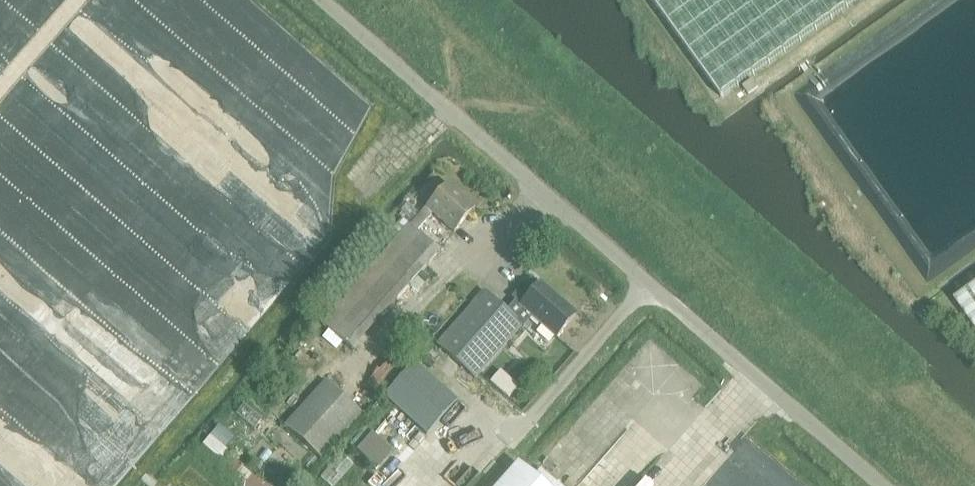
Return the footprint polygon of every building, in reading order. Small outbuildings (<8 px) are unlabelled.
[(723,100),(860,0),(652,0),(723,100)] [(425,208),(453,233),(474,209),(446,184),(425,208)] [(926,279),(974,248),(974,225),(929,254),(890,194),(876,203),(926,279)] [(425,208),(409,226),(417,233),(433,215),(425,208)] [(322,326),(352,351),(439,252),(409,226),(322,326)] [(532,317),(555,338),(575,315),(539,283),(519,306),(532,317)] [(953,299),(974,329),(974,283),(953,299)] [(436,345),(474,378),(521,325),(506,312),(483,292),(436,345)] [(517,292),(511,299),(514,302),(515,302),(519,306),(525,299),(517,292)] [(514,302),(506,312),(521,325),(523,327),(532,317),(519,306),(515,302),(514,302)] [(370,381),(384,394),(409,367),(395,354),(370,381)] [(415,364),(385,397),(427,435),(457,402),(415,364)] [(284,426),(321,459),(361,415),(324,381),(284,426)] [(219,427),(209,438),(224,450),(233,440),(219,427)] [(359,449),(378,468),(394,451),(375,432),(359,449)] [(209,438),(202,446),(220,461),(227,453),(224,450),(209,438)] [(355,463),(342,453),(323,477),(335,485),(336,485),(355,463)] [(498,485),(558,485),(540,470),(533,477),(517,464),(498,485)]
